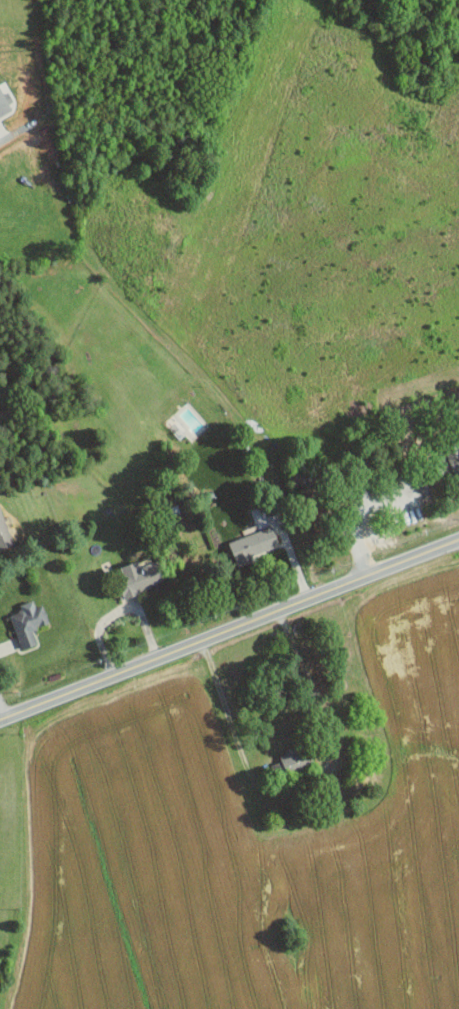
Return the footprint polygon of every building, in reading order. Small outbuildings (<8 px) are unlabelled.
[(10,112),(0,89),(0,117),(10,112)] [(444,472),(458,468),(458,446),(438,453),(444,472)] [(13,544),(0,508),(0,549),(13,544)] [(279,545),(271,525),(228,542),(237,566),(254,560),(252,555),(279,545)] [(21,649),(37,644),(32,628),(49,623),(42,603),(35,606),(33,600),(18,604),(20,610),(9,614),(21,649)] [(306,743),(278,753),(281,761),(272,765),(276,777),(313,764),(306,743)]
